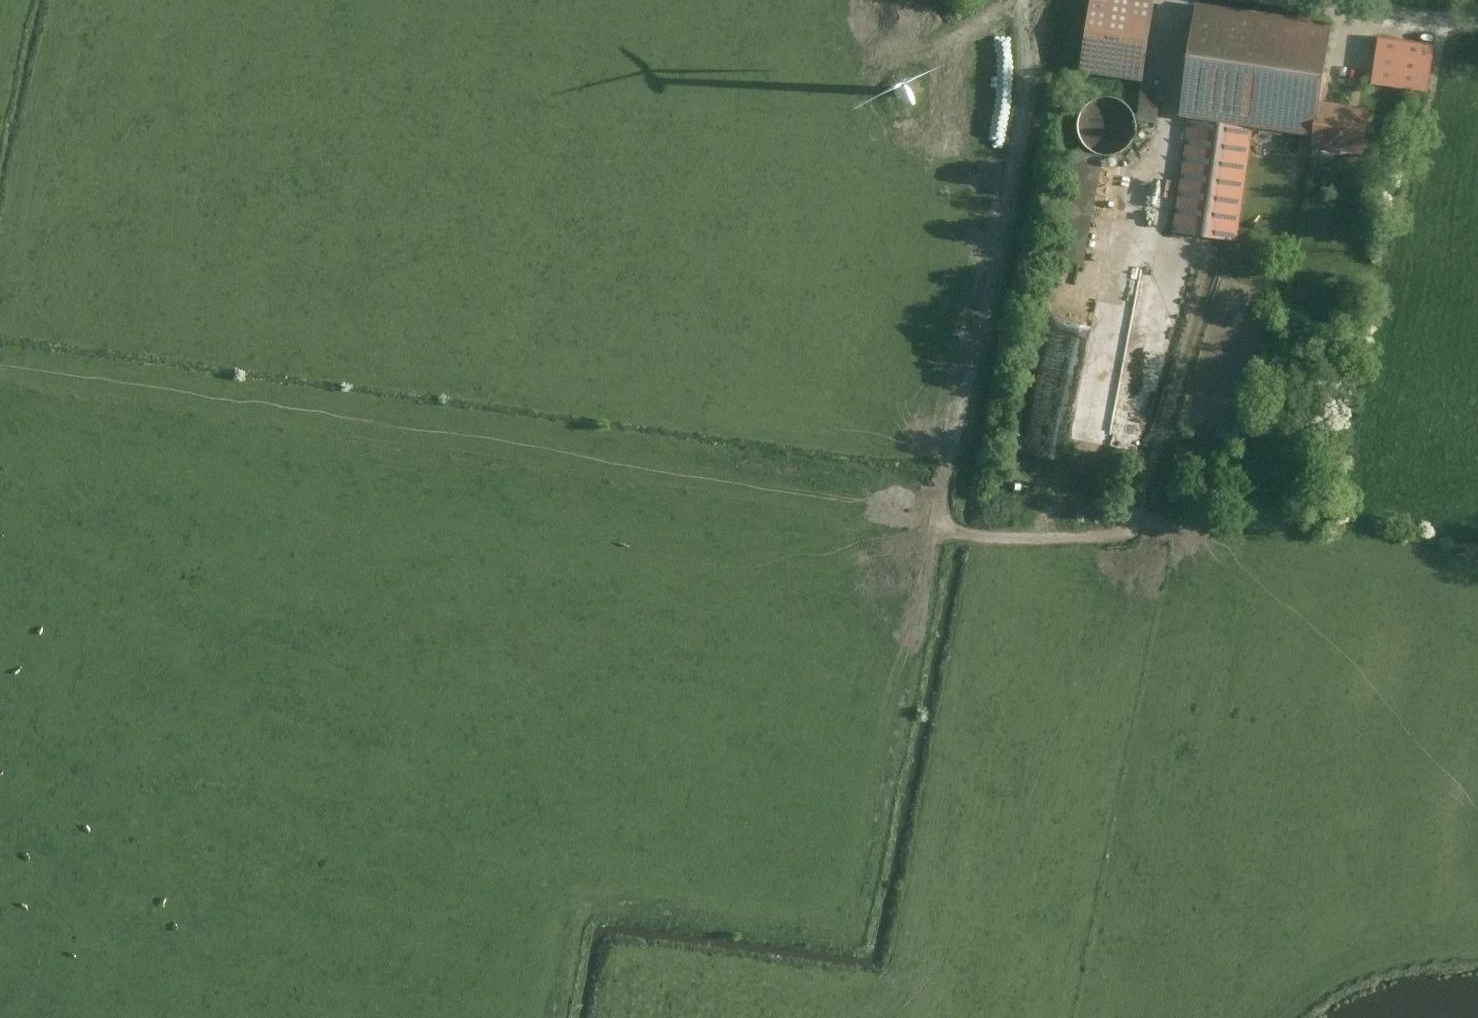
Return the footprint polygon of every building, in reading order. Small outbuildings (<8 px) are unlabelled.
[(1107,0),(1095,0),(1082,75),(1142,85),(1155,8),(1107,0)] [(1251,118),(1324,128),(1328,97),(1339,19),(1202,0),(1187,108),(1192,109),(1176,226),(1235,234),(1251,118)] [(1433,47),(1382,41),(1377,86),(1428,92),(1433,47)] [(1162,91),(1144,88),(1138,122),(1156,125),(1162,91)] [(1373,103),(1328,97),(1324,128),(1322,144),(1366,150),(1373,103)] [(1080,127),(1081,138),(1086,147),(1094,154),(1104,158),(1115,157),(1125,152),(1132,144),(1136,134),(1135,123),(1130,113),(1122,106),(1111,102),(1101,103),(1091,108),(1084,116),(1080,127)] [(1096,311),(1077,423),(1092,430),(1095,430),(1135,449),(1144,450),(1148,441),(1150,429),(1153,421),(1155,409),(1158,404),(1163,374),(1167,365),(1171,340),(1175,331),(1176,325),(1186,304),(1191,274),(1147,266),(1138,284),(1111,279),(1096,311)] [(1073,436),(1070,449),(1090,454),(1093,441),(1073,436)]
